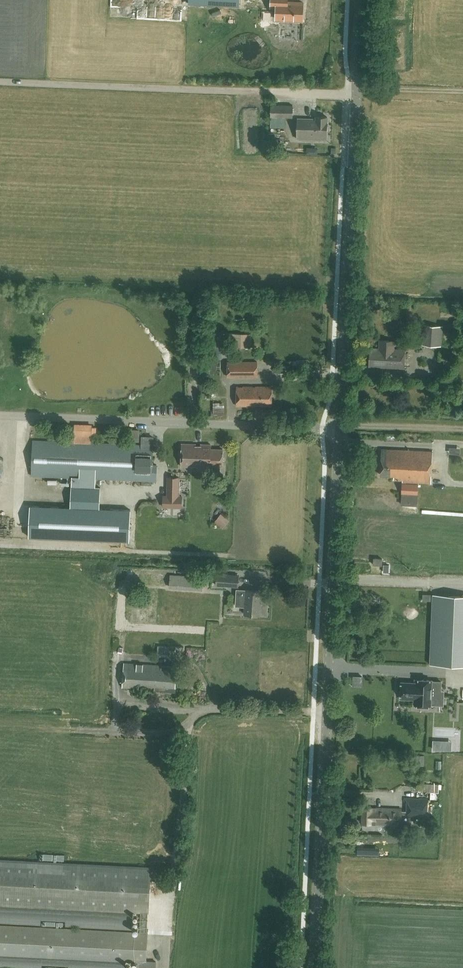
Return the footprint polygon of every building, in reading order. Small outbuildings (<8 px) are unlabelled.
[(271,7),(277,7),(276,19),(302,20),(303,2),(287,1),(287,0),(271,0),(271,7)] [(292,117),(293,105),(270,104),(270,117),(292,117)] [(326,139),(327,117),(316,116),(316,119),(297,118),(297,138),(326,139)] [(441,346),(443,325),(422,324),(421,344),(441,346)] [(250,345),(249,332),(235,333),(236,346),(250,345)] [(379,348),(370,348),(369,366),(404,368),(405,349),(388,348),(389,340),(380,339),(379,348)] [(227,361),(227,377),(258,377),(258,361),(227,361)] [(239,387),(239,405),(273,405),(273,387),(239,387)] [(93,433),(98,434),(98,423),(71,422),(71,441),(93,441),(93,433)] [(31,475),(72,477),(71,485),(95,486),(96,478),(156,480),(157,465),(152,464),(153,446),(33,440),(31,475)] [(182,444),(181,466),(210,467),(210,466),(223,466),(223,449),(211,449),(211,444),(201,444),(201,447),(195,447),(195,444),(182,444)] [(401,481),(419,482),(430,482),(432,482),(433,451),(382,449),(381,474),(394,475),(393,479),(402,479),(401,481)] [(168,477),(167,495),(164,495),(163,506),(182,507),(182,496),(178,496),(179,477),(168,477)] [(402,483),(401,493),(418,494),(418,483),(402,483)] [(131,510),(30,505),(29,537),(129,541),(131,510)] [(186,505),(186,516),(197,516),(196,505),(186,505)] [(223,517),(218,523),(223,527),(229,521),(223,517)] [(219,573),(218,584),(240,585),(241,574),(219,573)] [(261,591),(246,590),(236,589),(235,606),(245,607),(244,613),(260,614),(261,591)] [(154,625),(157,593),(140,592),(139,624),(154,625)] [(430,664),(462,665),(462,595),(433,594),(430,664)] [(154,690),(175,691),(176,666),(124,663),(122,687),(154,689),(154,690)] [(415,683),(401,682),(400,698),(414,698),(414,704),(417,705),(417,707),(427,707),(427,705),(429,705),(429,695),(439,695),(440,681),(430,681),(430,680),(415,679),(415,683)] [(375,824),(401,825),(401,815),(426,815),(427,799),(407,799),(407,811),(401,811),(401,809),(372,809),(372,808),(363,808),(362,824),(375,825),(375,824)] [(148,933),(147,933),(148,913),(149,913),(151,868),(0,860),(0,905),(141,912),(140,932),(0,925),(0,955),(138,961),(138,967),(156,967),(156,962),(146,961),(148,933)]
